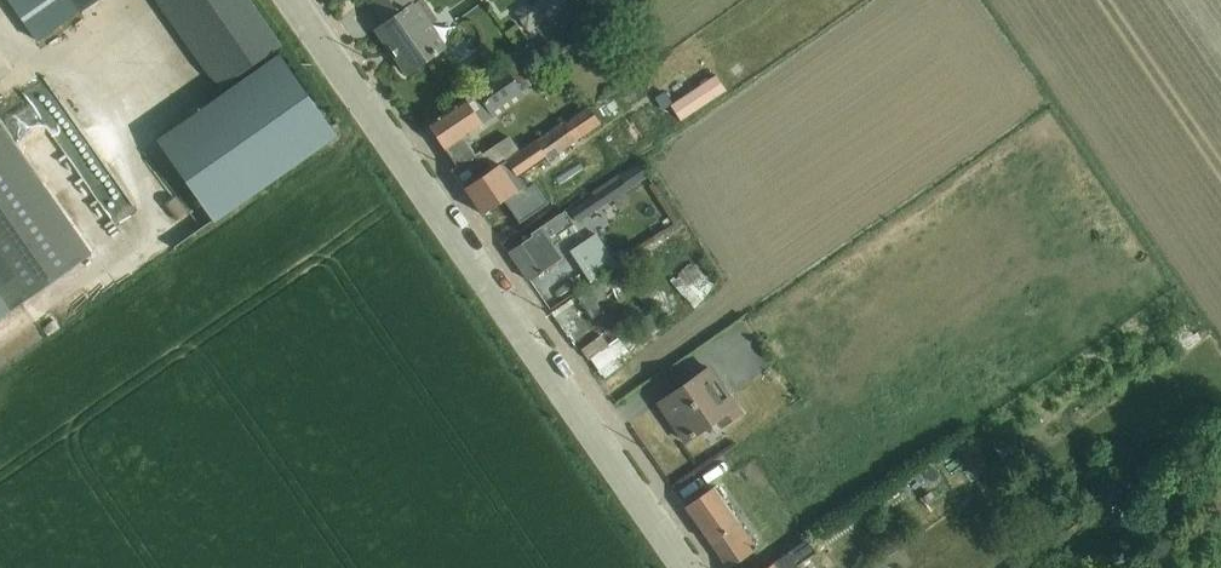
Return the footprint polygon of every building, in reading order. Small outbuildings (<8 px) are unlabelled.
[(37,42),(96,0),(8,0),(37,42)] [(216,91),(281,46),(249,0),(152,0),(216,91)] [(385,22),(376,28),(409,75),(448,47),(431,24),(437,20),(423,0),(369,0),(385,22)] [(513,12),(528,34),(571,6),(567,0),(538,0),(531,5),(528,1),(513,12)] [(280,58),(160,143),(214,220),(334,135),(280,58)] [(465,187),(519,151),(509,136),(482,154),(481,152),(476,155),(464,137),(525,97),(522,92),(532,86),(517,64),(428,125),(456,167),(453,169),(465,187)] [(668,117),(716,90),(706,72),(658,99),(668,117)] [(519,151),(465,187),(483,214),(524,186),(516,175),(539,160),(542,164),(601,125),(589,107),(565,123),(564,120),(519,151)] [(11,311),(91,254),(0,124),(0,295),(11,311)] [(594,196),(570,212),(578,223),(648,177),(639,164),(620,177),(618,175),(592,193),(594,196)] [(555,194),(572,184),(565,171),(547,182),(555,194)] [(532,236),(509,253),(529,281),(562,260),(552,244),(561,239),(559,236),(575,225),(565,211),(531,234),(532,236)] [(526,214),(496,232),(505,245),(534,227),(526,214)] [(595,234),(569,252),(590,284),(617,265),(595,234)] [(680,256),(658,275),(682,302),(704,282),(680,256)] [(616,271),(578,296),(594,320),(597,318),(600,323),(607,319),(597,303),(602,299),(608,308),(630,294),(616,271)] [(0,295),(0,320),(12,312),(11,311),(0,295)] [(572,300),(552,313),(571,343),(589,331),(572,306),(574,304),(572,300)] [(1185,325),(1170,336),(1182,354),(1202,340),(1197,333),(1193,336),(1185,325)] [(590,360),(619,338),(613,328),(581,350),(588,361),(590,360)] [(619,338),(590,360),(604,379),(643,352),(634,339),(625,346),(619,338)] [(678,417),(671,422),(685,442),(715,421),(721,430),(744,414),(711,367),(665,399),(678,417)] [(678,417),(665,399),(659,404),(671,422),(678,417)] [(1083,465),(1098,456),(1091,444),(1076,453),(1083,465)] [(685,508),(728,567),(730,567),(758,548),(714,487),(685,508)] [(794,565),(819,548),(813,539),(769,567),(796,567),(794,565)]
